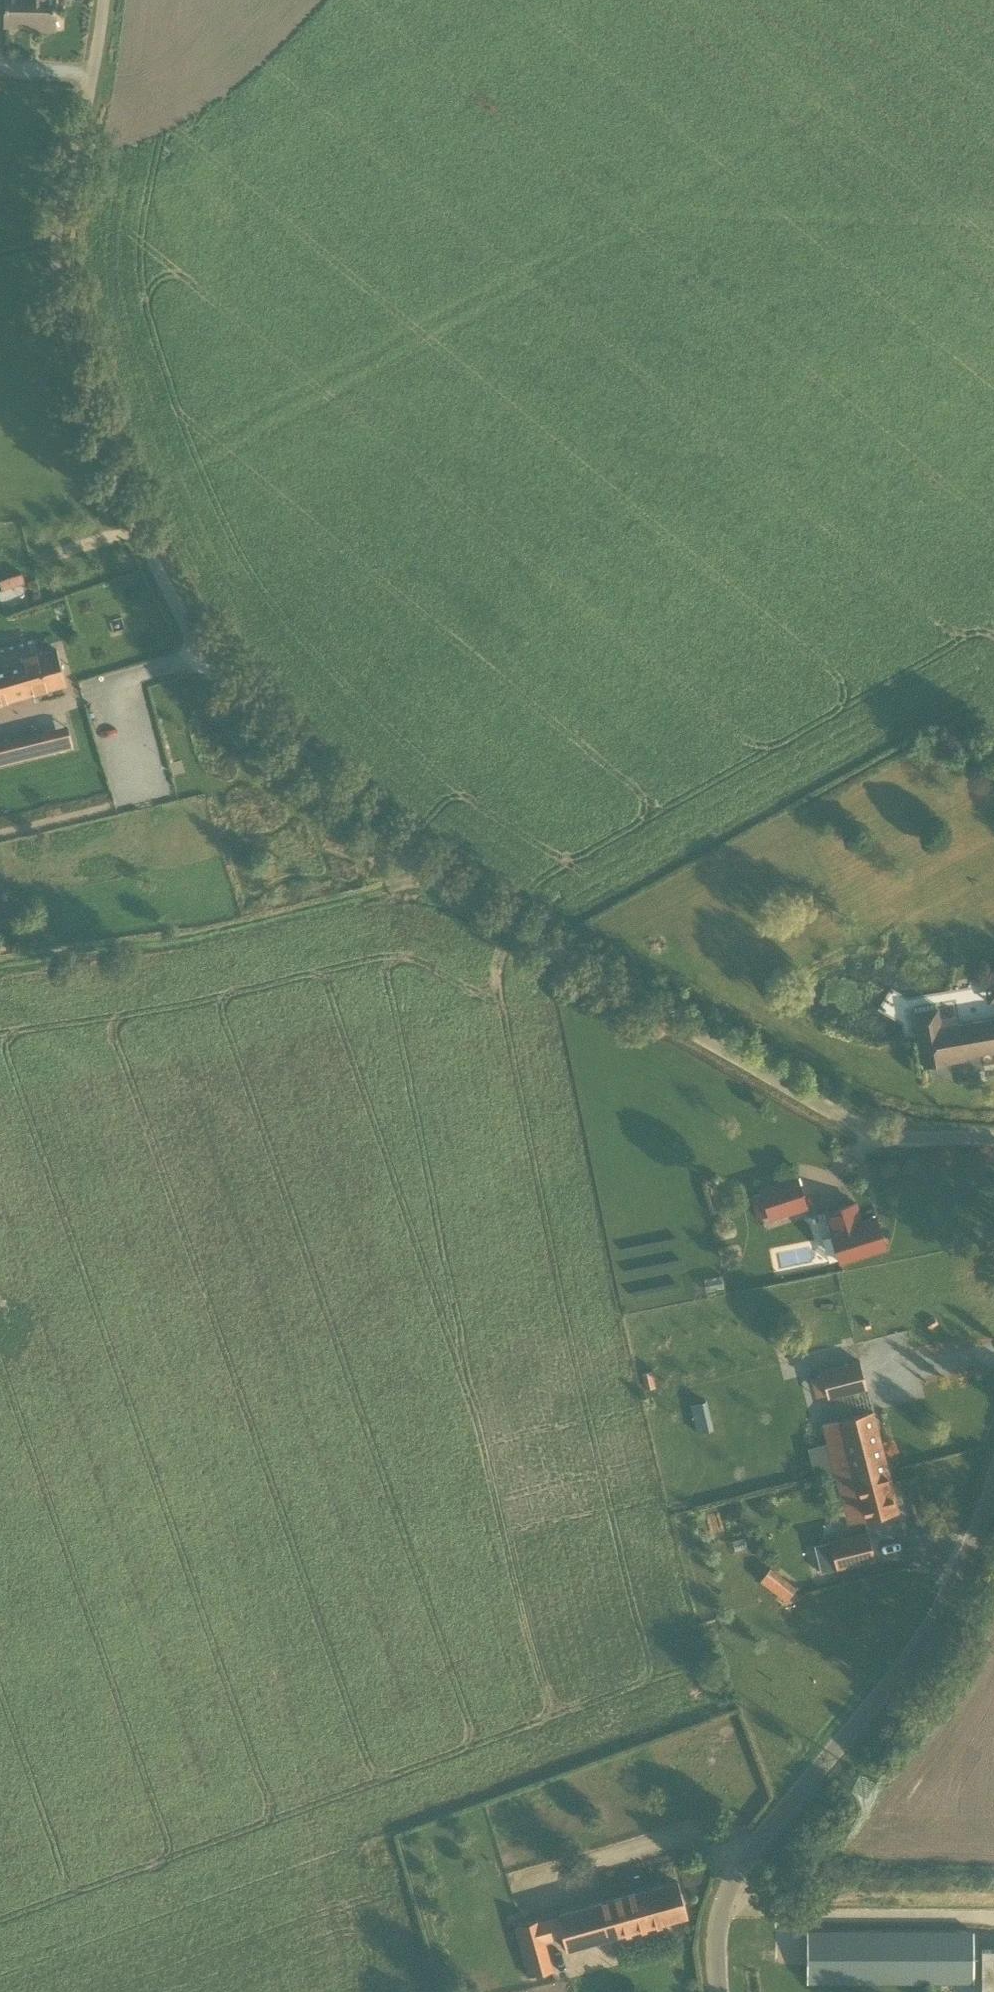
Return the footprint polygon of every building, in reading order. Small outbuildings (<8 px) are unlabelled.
[(28,29),(55,30),(55,0),(6,0),(6,25),(28,25),(28,29)] [(67,684),(57,649),(15,661),(13,652),(0,655),(0,703),(67,684)] [(0,740),(0,765),(46,754),(40,731),(0,740)] [(993,1002),(993,975),(985,976),(989,1003),(993,1002)] [(959,1025),(957,1017),(940,1020),(938,1008),(915,1012),(924,1067),(959,1061),(963,1057),(993,1051),(993,1019),(959,1025)] [(798,1178),(761,1190),(770,1219),(807,1207),(798,1178)] [(863,1223),(856,1203),(827,1212),(834,1233),(832,1234),(832,1235),(823,1239),(830,1261),(840,1258),(841,1260),(886,1245),(877,1219),(863,1223)] [(860,1361),(821,1371),(828,1398),(867,1388),(860,1361)] [(706,1400),(691,1404),(699,1431),(714,1427),(706,1400)] [(885,1458),(873,1411),(871,1411),(871,1412),(840,1420),(840,1419),(838,1420),(823,1424),(835,1471),(885,1458)] [(885,1458),(835,1471),(844,1505),(859,1501),(864,1521),(899,1512),(888,1471),(889,1471),(888,1469),(888,1470),(885,1458)] [(876,1559),(869,1532),(830,1542),(837,1569),(876,1559)] [(771,1568),(761,1581),(786,1600),(796,1587),(771,1568)] [(558,1916),(564,1937),(565,1942),(567,1949),(669,1922),(688,1916),(678,1881),(632,1894),(558,1914),(558,1916)] [(529,1976),(552,1970),(553,1970),(545,1942),(540,1921),(539,1919),(514,1926),(518,1938),(528,1977),(529,1976)] [(808,1982),(974,1982),(974,1932),(808,1932),(808,1982)] [(982,1948),(982,1991),(993,1991),(993,1948),(982,1948)]
